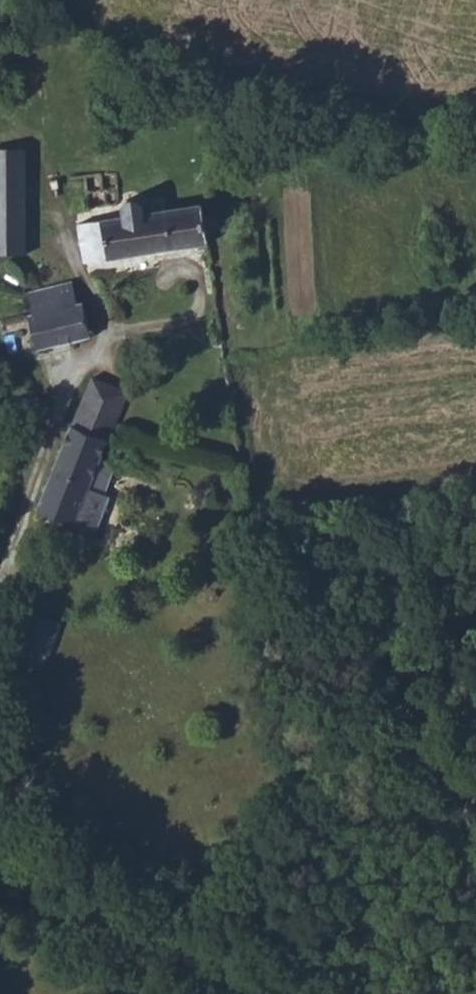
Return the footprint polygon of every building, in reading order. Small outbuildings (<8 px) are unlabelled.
[(25,254),(24,151),(0,152),(0,254),(25,254)] [(78,176),(82,201),(94,198),(119,192),(115,171),(78,176)] [(94,198),(97,210),(121,203),(119,192),(94,198)] [(84,224),(90,262),(207,244),(206,235),(214,234),(217,229),(214,213),(204,216),(201,204),(152,212),(145,199),(141,196),(133,197),(125,201),(118,210),(118,218),(84,224)] [(24,295),(37,350),(91,337),(83,302),(78,304),(73,283),(24,295)] [(71,432),(106,440),(119,412),(126,402),(127,392),(92,378),(72,426),(71,432)] [(37,518),(92,542),(117,476),(95,468),(106,440),(71,432),(37,518)]
